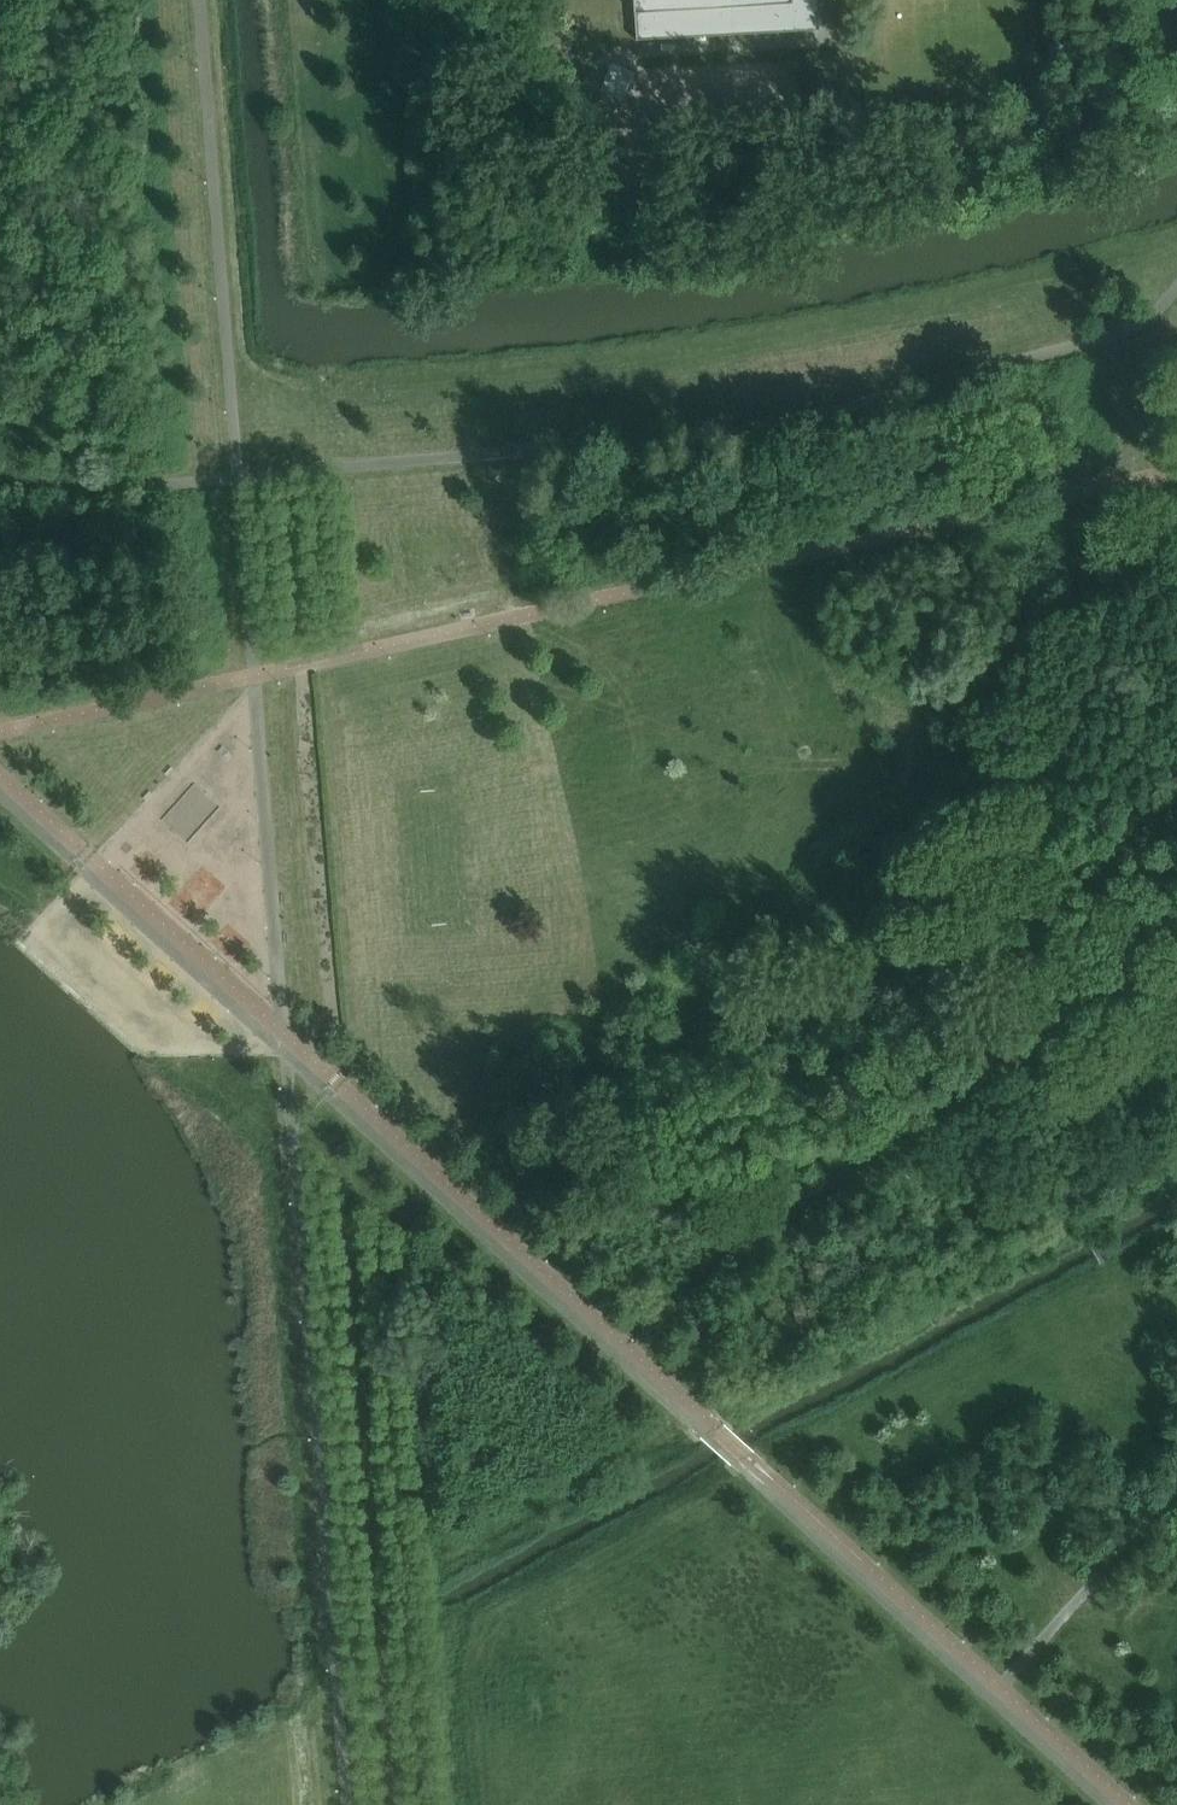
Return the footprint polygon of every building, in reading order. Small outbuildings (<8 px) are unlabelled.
[(637,40),(806,30),(810,30),(820,29),(818,0),(634,0),(637,40)] [(614,61),(602,87),(625,97),(636,71),(614,61)]
